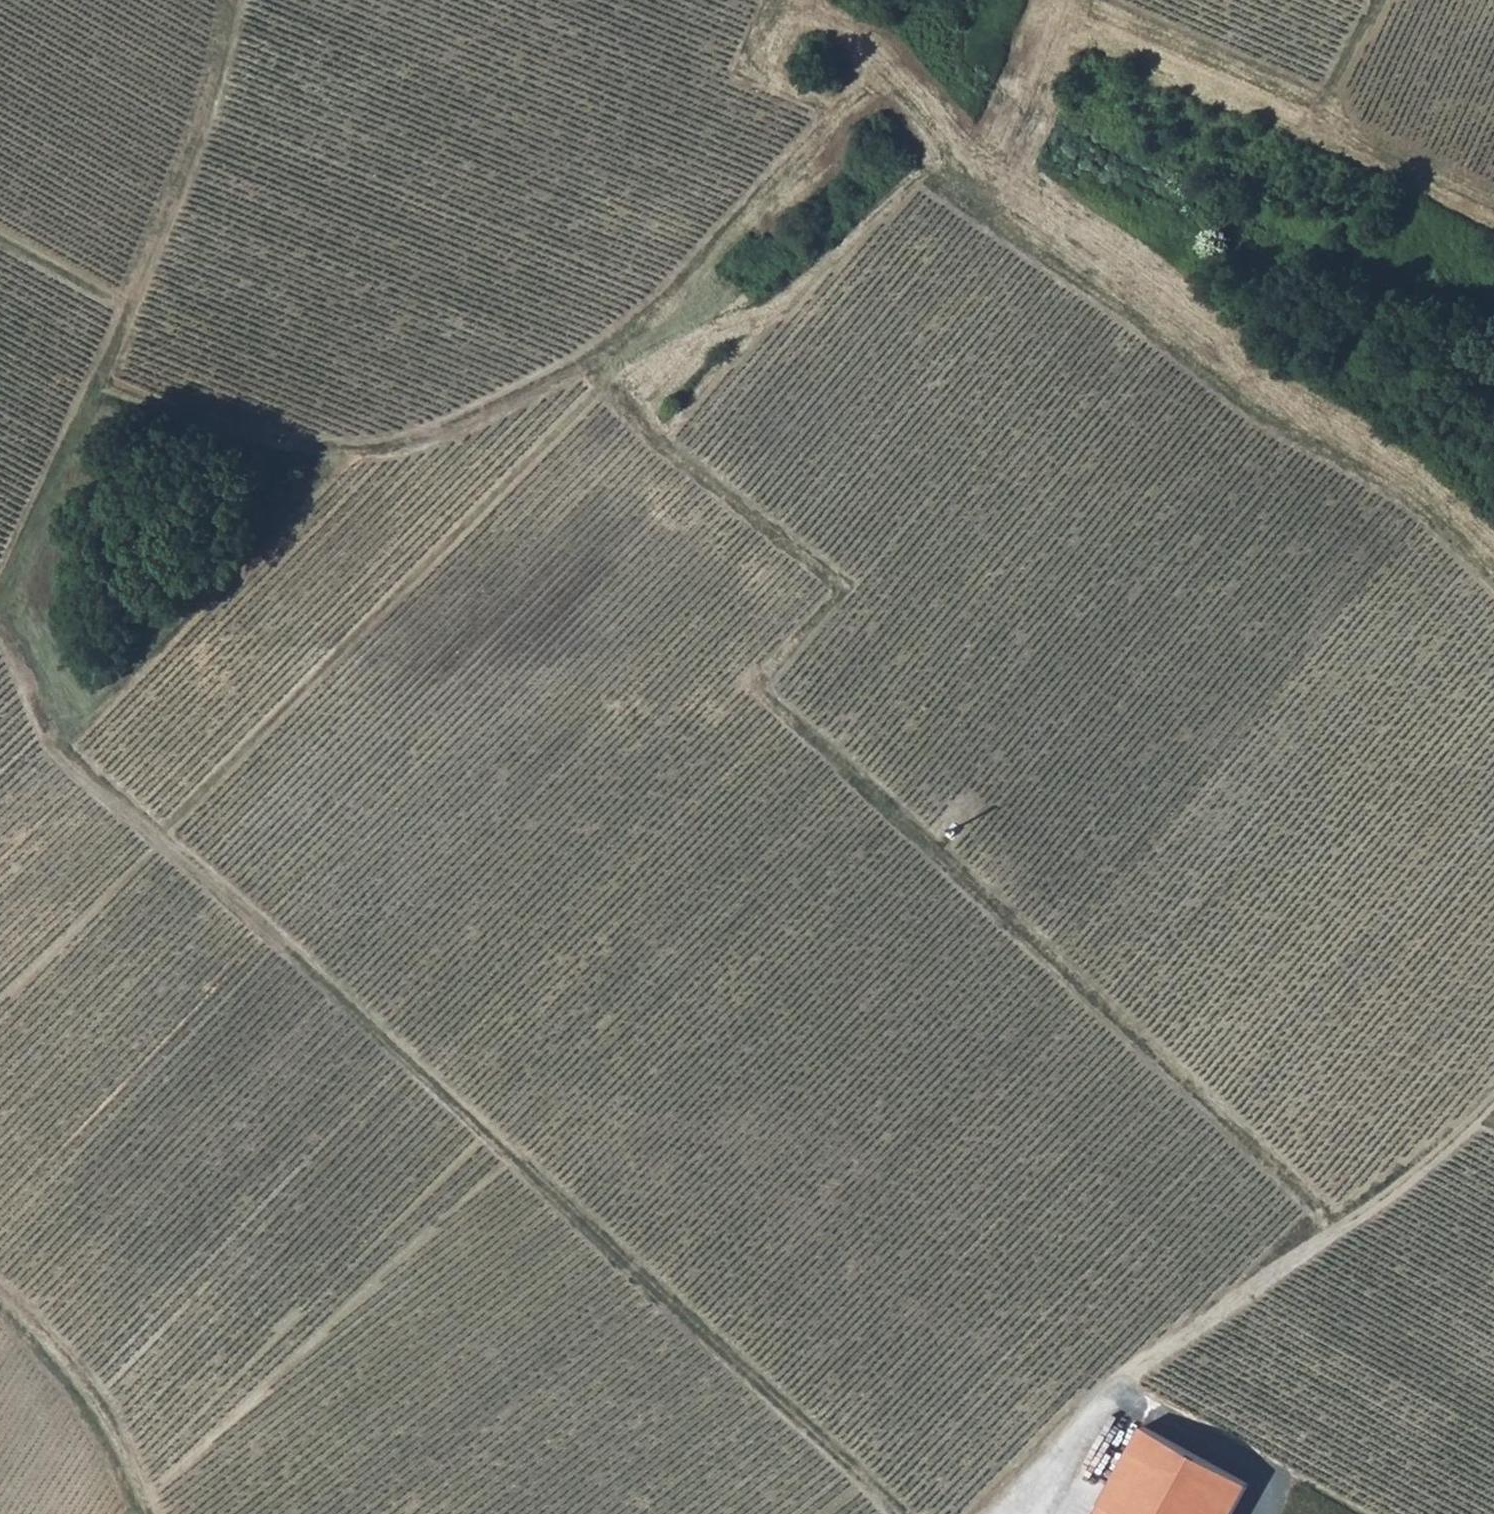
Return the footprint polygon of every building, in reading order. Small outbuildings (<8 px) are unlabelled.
[(1141,1421),(1090,1513),(1231,1513),(1250,1480),(1141,1421)]
